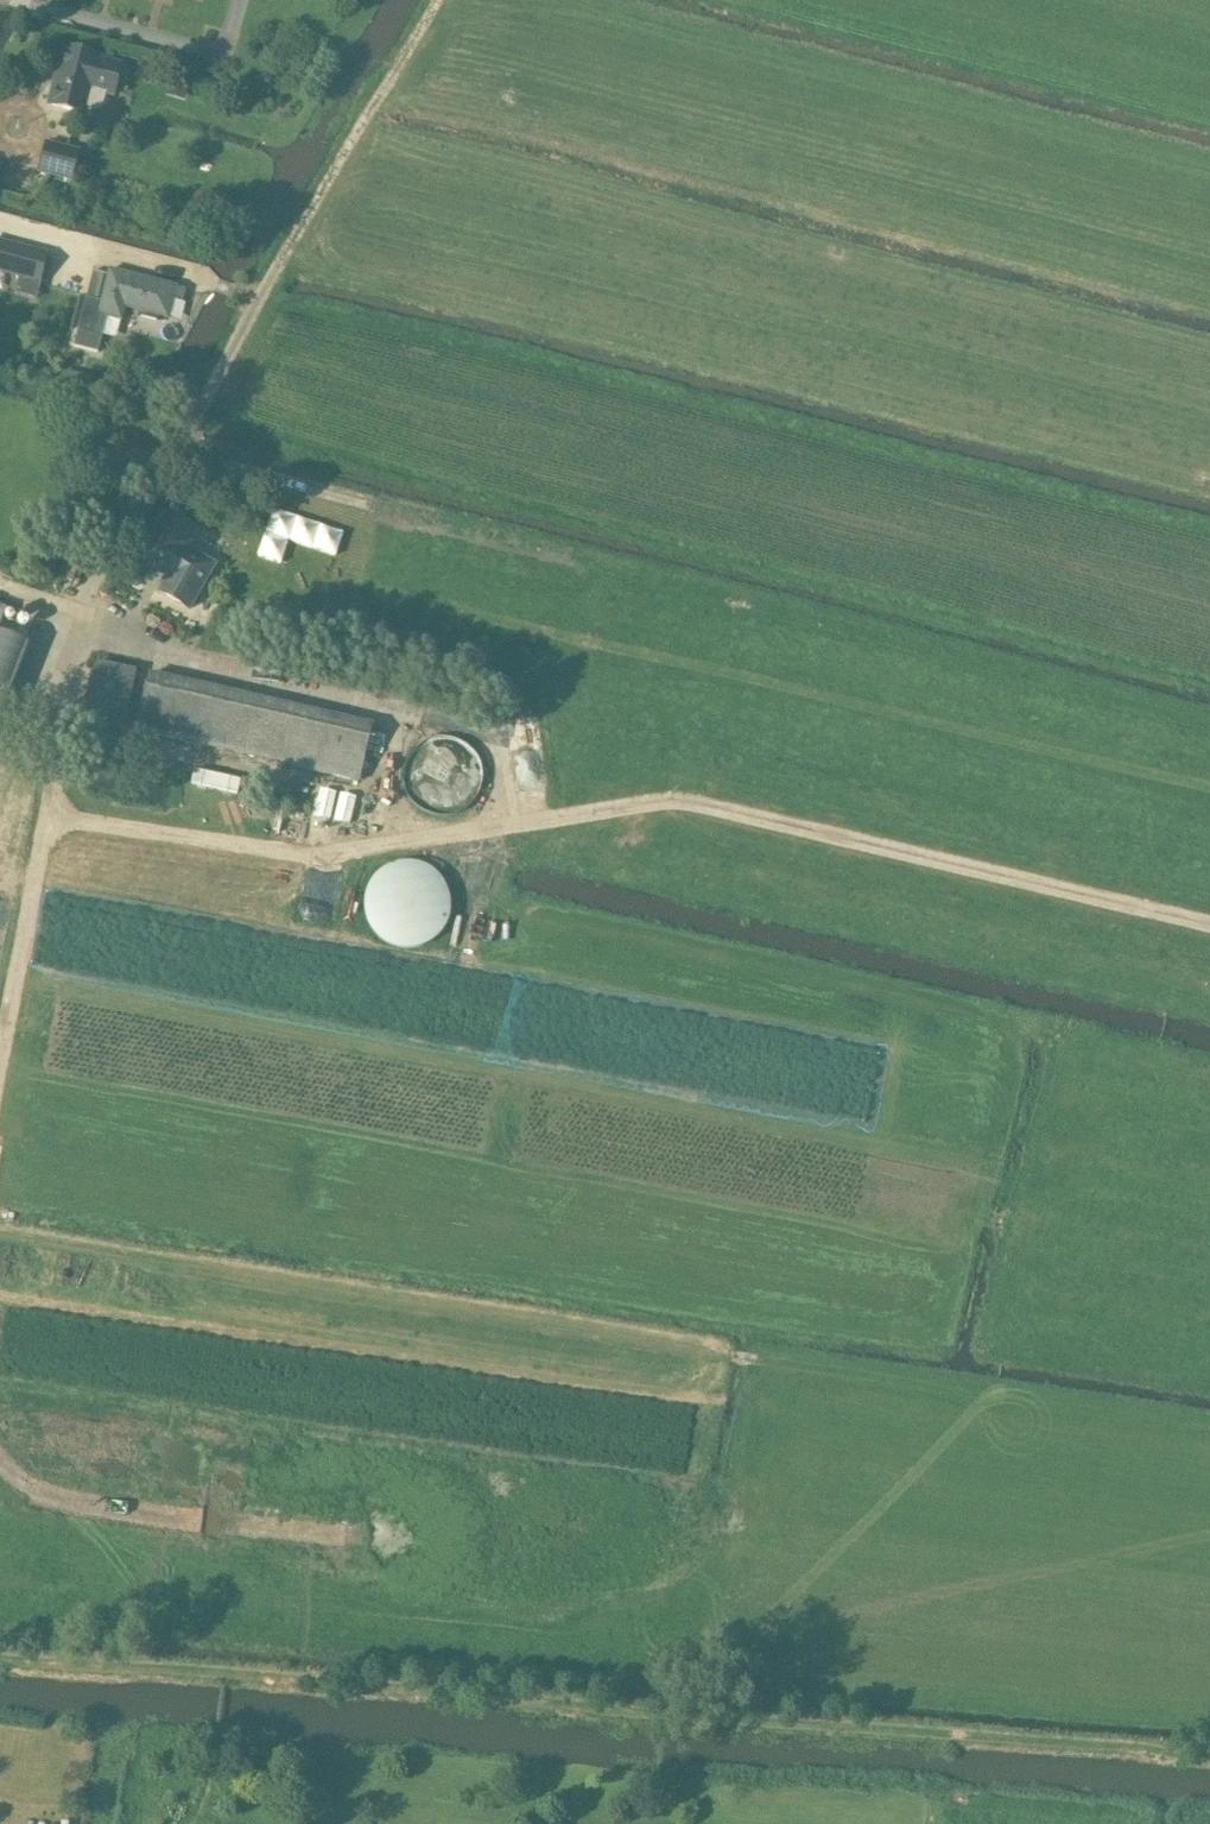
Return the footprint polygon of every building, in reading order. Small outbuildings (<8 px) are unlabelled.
[(114,96),(121,66),(99,61),(100,58),(67,49),(62,69),(59,68),(49,106),(85,115),(87,108),(96,110),(103,106),(106,94),(114,96)] [(192,75),(175,70),(171,81),(189,87),(192,75)] [(72,180),(79,153),(47,144),(40,172),(72,180)] [(40,284),(48,253),(0,241),(0,273),(40,284)] [(86,299),(78,332),(95,335),(100,315),(122,320),(125,307),(143,312),(142,317),(157,320),(158,315),(168,318),(173,298),(183,301),(186,290),(172,286),(110,270),(109,270),(108,275),(93,271),(86,299)] [(62,371),(59,386),(73,390),(77,375),(62,371)] [(337,557),(345,531),(270,508),(255,556),(282,565),(289,541),(337,557)] [(189,610),(215,565),(186,549),(197,531),(167,514),(139,561),(168,578),(159,593),(189,610)] [(128,728),(129,721),(125,720),(134,678),(97,669),(91,696),(89,697),(85,714),(87,716),(86,719),(128,728)] [(359,782),(371,726),(150,675),(137,731),(359,782)] [(405,854),(359,900),(372,913),(366,918),(407,958),(458,905),(405,854)]
